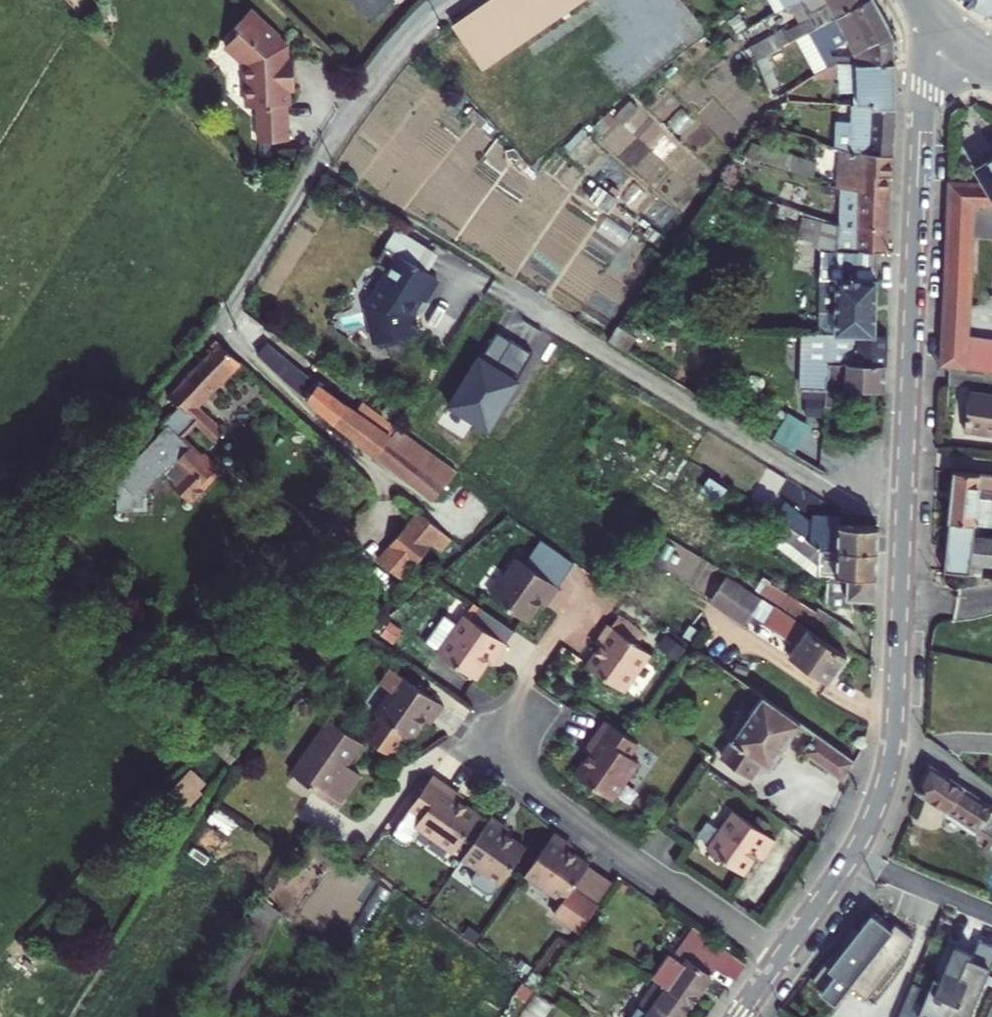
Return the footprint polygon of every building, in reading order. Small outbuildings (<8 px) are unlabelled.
[(355,6),(373,22),(392,1),(391,0),(360,0),(355,6)] [(448,21),(477,68),(582,0),(481,0),(448,21)] [(740,7),(745,16),(777,0),(753,0),(740,7)] [(795,2),(800,12),(823,0),(798,0),(795,2)] [(848,44),(867,34),(874,47),(896,37),(875,0),(867,0),(837,17),(808,33),(821,55),(809,61),(816,72),(826,65),(834,59),(828,50),(832,49),(848,44)] [(837,17),(867,0),(827,0),(837,17)] [(972,5),(987,12),(991,0),(967,0),(972,5)] [(245,77),(247,119),(252,119),(253,154),(283,153),(282,118),(289,118),(289,103),(295,102),(294,89),(288,83),(287,58),(279,50),(280,49),(251,22),(236,37),(241,42),(225,59),(245,77)] [(796,40),(809,61),(821,55),(808,33),(796,40)] [(848,44),(849,59),(896,60),(896,37),(874,47),(867,34),(848,44)] [(832,49),(828,50),(834,59),(835,59),(839,59),(832,49)] [(779,89),(766,56),(764,57),(762,58),(756,60),(769,93),(779,89)] [(856,105),(895,107),(896,60),(849,59),(839,59),(835,59),(834,59),(826,65),(816,72),(819,77),(857,75),(856,105)] [(835,148),(852,153),(895,158),(895,107),(856,105),(850,105),(850,128),(840,128),(835,133),(835,148)] [(767,143),(760,161),(818,184),(823,169),(818,167),(819,164),(767,143)] [(861,177),(861,196),(891,194),(891,179),(894,179),(895,158),(852,153),(851,177),(861,177)] [(969,168),(978,185),(946,183),(937,365),(991,373),(991,341),(964,337),(970,205),(991,206),(991,154),(969,168)] [(839,253),(857,254),(879,255),(888,256),(891,194),(861,196),(847,195),(841,229),(839,253)] [(368,267),(381,275),(392,257),(421,275),(433,256),(390,230),(368,267)] [(833,338),(876,340),(879,255),(857,254),(856,281),(835,280),(833,338)] [(381,275),(362,306),(367,327),(365,328),(369,346),(375,350),(398,344),(397,339),(410,336),(410,333),(414,332),(411,319),(407,320),(405,313),(410,305),(412,306),(415,301),(418,303),(431,281),(421,275),(392,257),(381,275)] [(610,345),(626,354),(634,341),(618,332),(610,345)] [(478,354),(447,407),(487,430),(531,355),(496,335),(483,358),(478,354)] [(827,366),(885,368),(886,340),(876,340),(833,338),(804,337),(802,393),(825,394),(825,382),(827,382),(827,366)] [(344,437),(352,442),(365,425),(371,418),(341,397),(336,404),(266,352),(257,363),(344,437)] [(192,414),(233,370),(215,353),(161,408),(166,412),(182,425),(201,442),(204,444),(213,433),(192,414)] [(844,392),(884,394),(885,368),(827,366),(827,382),(825,382),(825,394),(824,409),(843,409),(844,392)] [(965,391),(959,432),(991,436),(991,395),(965,391)] [(165,440),(182,425),(166,412),(148,428),(153,433),(114,470),(116,472),(104,484),(104,512),(134,513),(134,499),(134,494),(136,493),(153,475),(164,486),(160,489),(177,506),(205,478),(202,475),(205,472),(191,457),(185,464),(175,454),(176,453),(165,440)] [(773,439),(795,452),(809,429),(788,415),(773,439)] [(352,442),(377,462),(396,437),(380,425),(371,418),(365,425),(352,442)] [(377,462),(433,504),(446,487),(452,478),(396,437),(377,462)] [(951,473),(942,573),(969,576),(970,566),(981,567),(991,568),(991,541),(971,540),(972,530),(991,532),(991,477),(951,473)] [(721,499),(727,491),(710,479),(704,489),(721,499)] [(771,516),(786,526),(795,514),(780,503),(771,516)] [(812,526),(795,514),(786,526),(821,550),(878,553),(879,529),(844,528),(814,526),(812,526)] [(815,518),(814,526),(844,528),(844,519),(815,518)] [(417,519),(405,531),(426,552),(434,561),(446,549),(417,519)] [(851,601),(877,601),(878,553),(821,550),(786,526),(772,547),(804,570),(819,581),(821,578),(827,578),(826,608),(851,609),(851,601)] [(405,531),(384,552),(405,573),(426,552),(405,531)] [(543,542),(526,565),(539,574),(555,551),(543,542)] [(555,551),(539,574),(559,588),(575,565),(555,551)] [(384,552),(372,564),(393,585),(405,573),(384,552)] [(546,598),(551,602),(561,589),(559,588),(539,574),(526,565),(518,560),(492,598),(528,623),(542,603),(546,598)] [(981,567),(970,566),(969,576),(980,577),(981,567)] [(726,601),(721,609),(746,625),(753,616),(794,643),(789,649),(794,653),(801,641),(755,611),(762,600),(728,578),(717,595),(726,601)] [(712,602),(721,609),(726,601),(717,595),(712,602)] [(782,605),(846,643),(854,630),(830,615),(828,618),(817,611),(815,613),(788,596),(782,605)] [(542,603),(548,607),(551,602),(546,598),(542,603)] [(791,657),(832,683),(850,656),(762,600),(755,611),(801,641),(794,653),(791,657)] [(474,604),(466,616),(506,643),(514,632),(474,604)] [(476,679),(490,659),(493,654),(499,658),(508,645),(506,643),(466,616),(459,625),(446,616),(427,644),(440,653),(439,654),(476,679)] [(618,624),(610,636),(631,650),(639,638),(618,624)] [(583,675),(602,687),(630,650),(604,632),(587,657),(593,661),(583,675)] [(602,687),(620,700),(647,661),(630,650),(602,687)] [(490,659),(496,663),(499,658),(493,654),(490,659)] [(412,741),(426,721),(429,716),(435,720),(444,706),(390,670),(379,685),(391,693),(375,716),(379,719),(366,737),(393,758),(407,737),(412,741)] [(725,761),(750,777),(762,761),(773,768),(803,724),(765,697),(734,741),(736,743),(725,761)] [(339,765),(343,760),(361,738),(329,713),(288,765),(333,800),(352,775),(339,765)] [(426,721),(432,725),(435,720),(429,716),(426,721)] [(624,746),(630,738),(607,721),(601,730),(624,746)] [(613,801),(640,763),(631,757),(639,744),(630,738),(624,746),(601,730),(589,747),(595,751),(591,756),(577,776),(613,801)] [(806,753),(846,781),(858,762),(819,735),(806,753)] [(585,752),(591,756),(595,751),(589,747),(585,752)] [(352,775),(356,770),(343,760),(339,765),(352,775)] [(927,760),(913,787),(943,807),(945,805),(988,833),(980,845),(990,851),(989,855),(974,892),(991,900),(991,803),(927,760)] [(168,791),(185,809),(214,781),(197,764),(168,791)] [(408,817),(459,852),(484,815),(464,801),(459,798),(463,792),(437,774),(408,817)] [(459,798),(464,801),(468,795),(463,792),(459,798)] [(769,854),(778,841),(735,812),(709,851),(746,876),(759,856),(763,850),(769,854)] [(467,857),(505,884),(530,847),(510,833),(505,830),(509,824),(496,815),(467,857)] [(505,830),(510,833),(514,827),(509,824),(505,830)] [(590,869),(592,866),(572,853),(567,849),(571,843),(557,834),(528,877),(567,903),(558,916),(582,932),(600,907),(576,890),(590,869)] [(567,849),(572,853),(576,846),(571,843),(567,849)] [(759,856),(765,860),(769,854),(763,850),(759,856)] [(590,869),(576,890),(600,907),(615,885),(590,869)] [(879,922),(859,907),(844,926),(840,922),(801,972),(812,981),(808,986),(823,998),(837,979),(855,993),(902,932),(883,917),(879,922)] [(696,929),(659,981),(691,1005),(719,967),(737,980),(748,964),(696,929)] [(947,935),(928,982),(922,980),(921,984),(901,976),(884,1016),(918,1016),(920,1012),(930,1016),(932,1014),(938,1016),(956,1016),(963,1001),(965,1002),(976,977),(970,975),(976,962),(962,956),(964,952),(967,943),(947,935)] [(983,959),(964,952),(962,956),(976,962),(970,975),(976,977),(983,959)] [(976,1015),(979,1016),(991,1016),(991,1015),(991,976),(976,1015)] [(691,1005),(659,981),(644,1003),(647,1005),(639,1016),(683,1016),(691,1005)]
